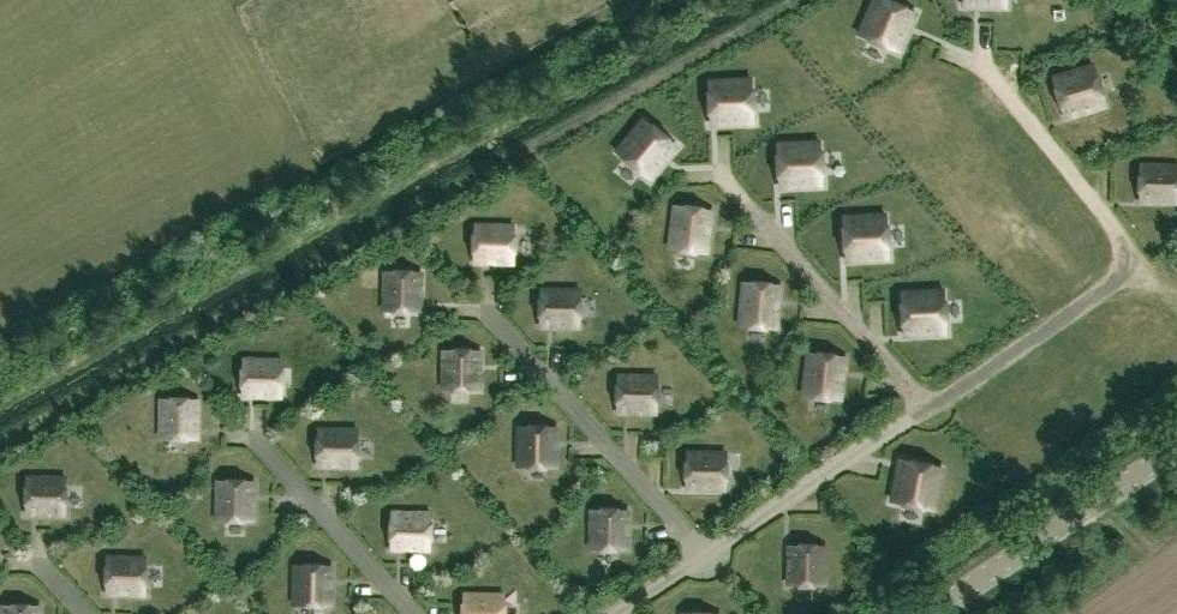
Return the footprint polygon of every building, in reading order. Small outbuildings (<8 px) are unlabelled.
[(919,0),(875,0),(875,35),(918,36),(919,0)] [(1093,65),(1052,77),(1065,118),(1106,105),(1093,65)] [(742,131),(743,88),(699,87),(698,130),(742,131)] [(796,187),(797,144),(754,143),(753,186),(796,187)] [(1140,165),(1140,202),(1176,203),(1176,166),(1140,165)] [(711,211),(676,206),(671,249),(705,253),(711,211)] [(513,263),(514,226),(475,225),(474,262),(513,263)] [(881,271),(882,234),(838,233),(837,270),(881,271)] [(421,272),(384,271),(383,310),(420,311),(421,272)] [(779,286),(744,283),(740,326),(775,329),(779,286)] [(580,290),(541,289),(540,326),(579,327),(580,290)] [(953,344),(953,308),(909,307),(908,343),(953,344)] [(480,351),(443,350),(443,389),(479,390),(480,351)] [(809,352),(803,395),(838,400),(843,357),(809,352)] [(243,359),(242,396),(282,397),(283,360),(243,359)] [(618,375),(617,412),(656,413),(657,376),(618,375)] [(198,399),(161,399),(160,438),(197,439),(198,399)] [(556,427),(519,427),(518,466),(555,467),(556,427)] [(318,428),(317,465),(357,466),(358,429),(318,428)] [(725,489),(726,453),(687,452),(686,489),(725,489)] [(933,510),(942,467),(900,459),(892,502),(933,510)] [(66,478),(27,477),(26,514),(65,514),(66,478)] [(254,481),(217,480),(216,520),(253,520),(254,481)] [(628,510),(591,509),(590,549),(627,549),(628,510)] [(431,513),(391,512),(390,549),(430,550),(431,513)] [(826,546),(789,546),(788,585),(825,586),(826,546)] [(145,594),(146,557),(107,557),(106,593),(145,594)] [(332,566),(295,565),(294,604),(331,605),(332,566)] [(464,613),(503,613),(503,595),(464,594),(464,613)] [(2,605),(2,613),(39,613),(39,606),(2,605)]
